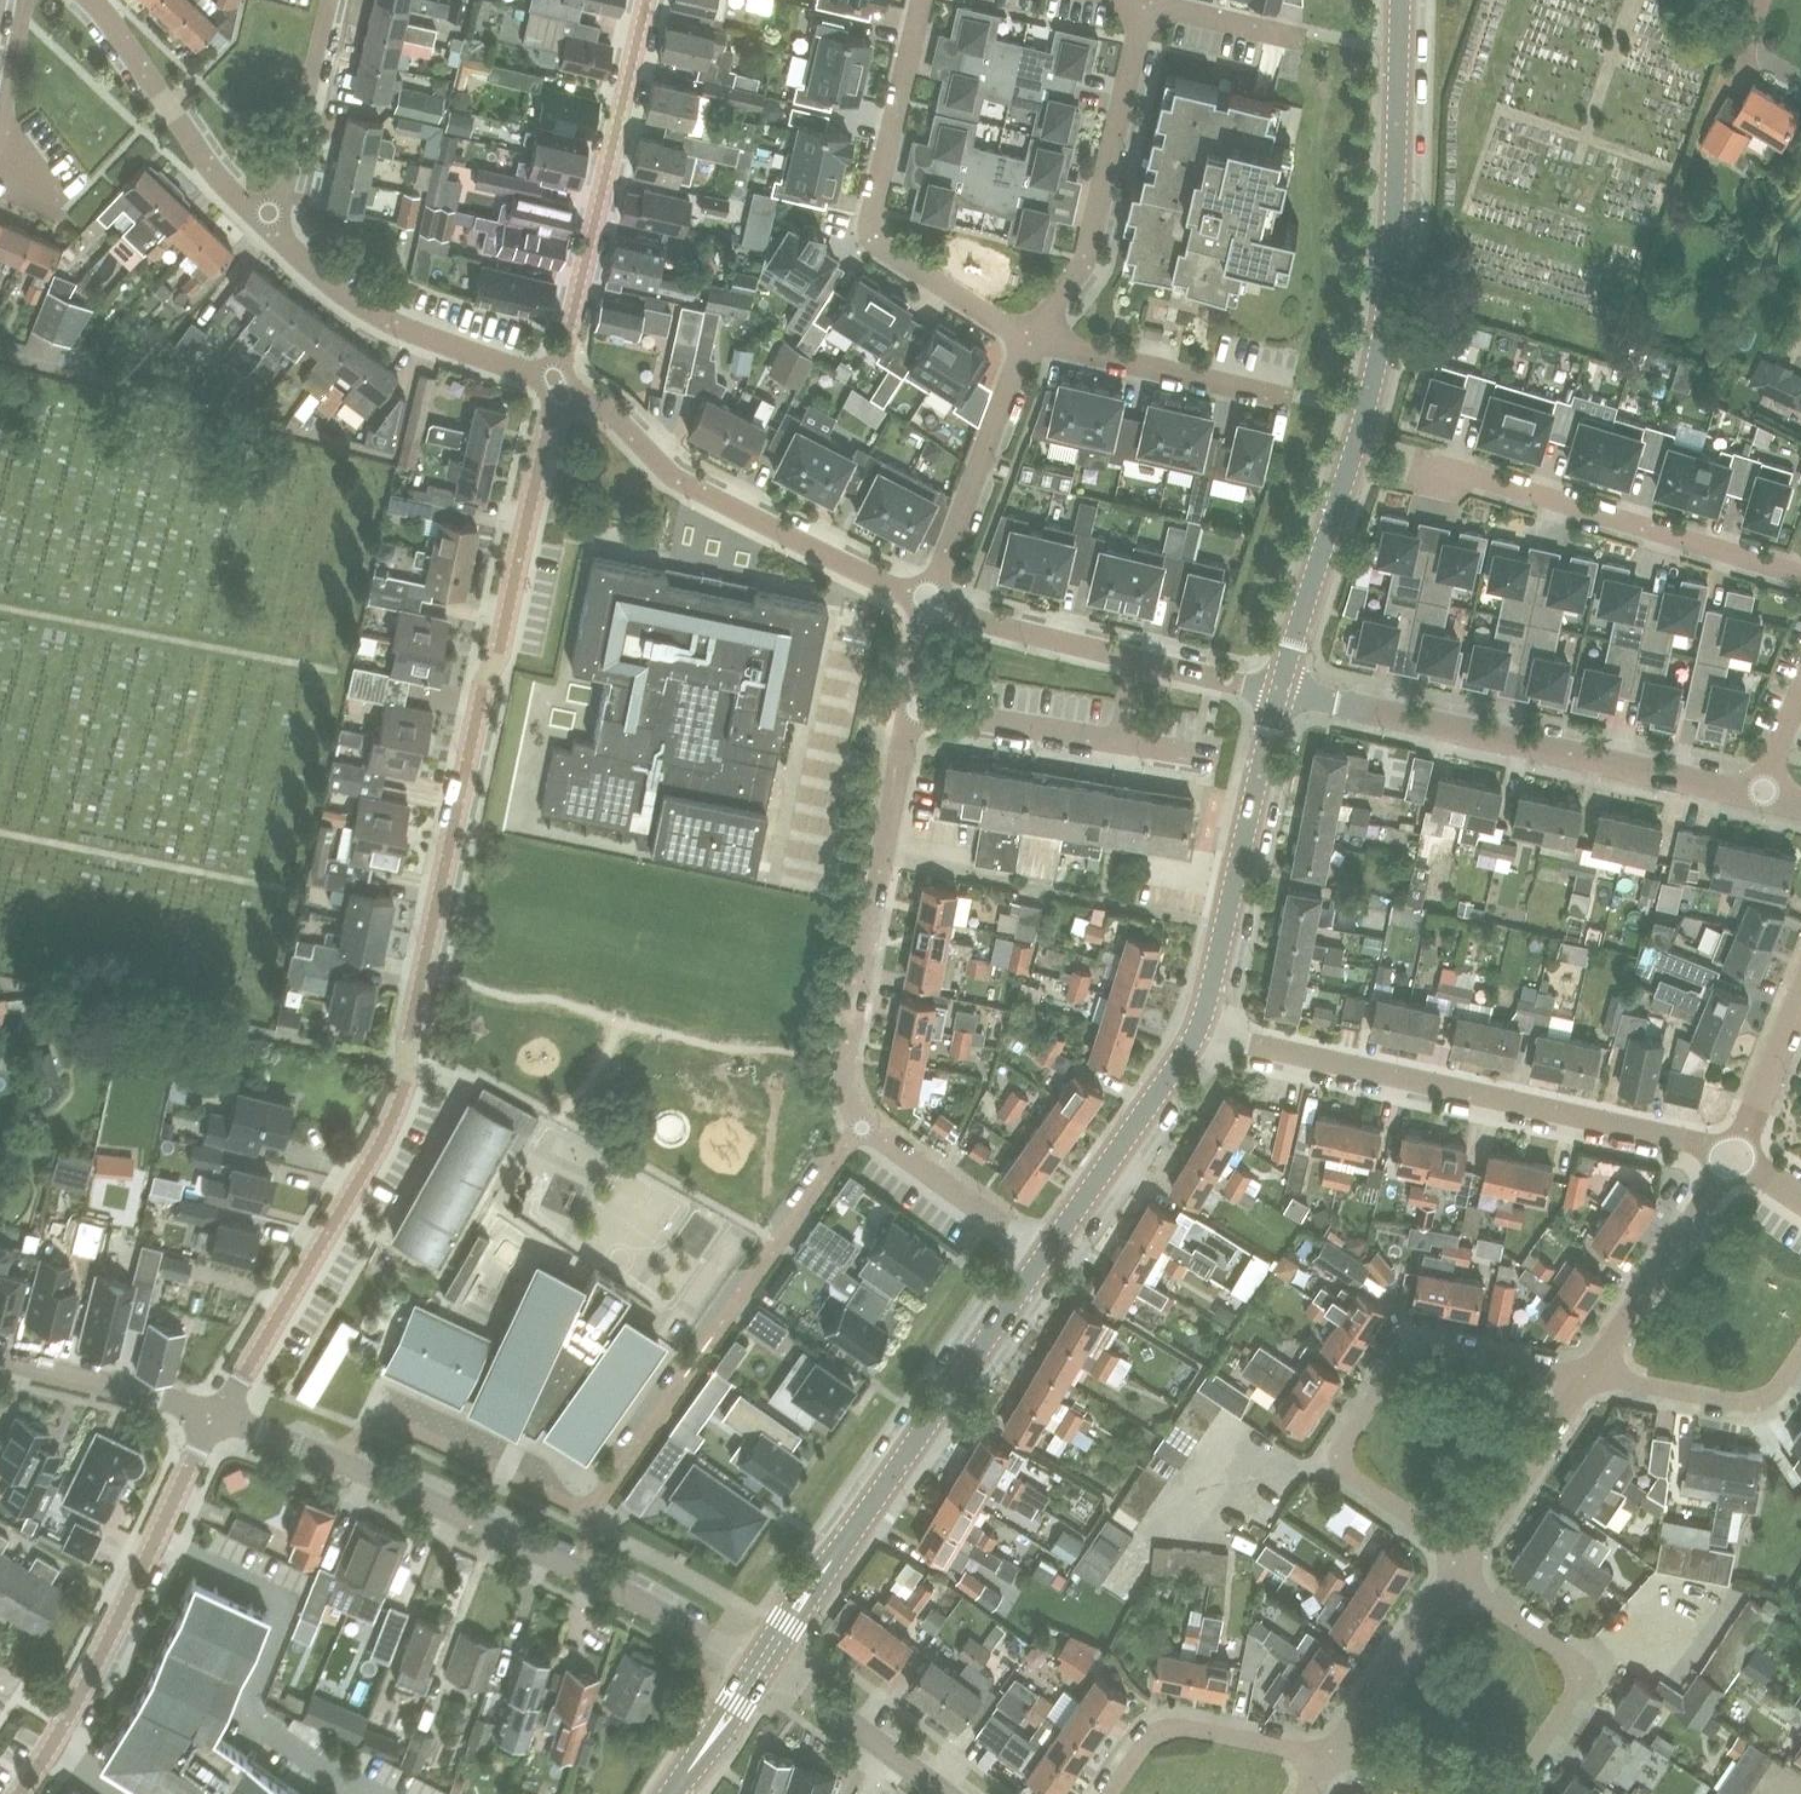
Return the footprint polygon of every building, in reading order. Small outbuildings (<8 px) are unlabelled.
[(149,1),(158,10),(154,14),(154,17),(163,26),(167,26),(171,22),(171,23),(192,1),(193,0),(150,0),(149,1)] [(229,36),(236,0),(215,0),(214,4),(205,13),(192,1),(171,23),(194,44),(214,23),(229,36)] [(366,28),(400,36),(400,37),(416,41),(431,44),(432,45),(436,28),(404,20),(407,6),(382,0),(372,0),(366,28)] [(466,0),(382,0),(407,6),(463,18),(466,0)] [(621,0),(570,0),(619,11),(621,0)] [(726,0),(671,0),(671,4),(722,16),(726,0)] [(814,4),(844,12),(847,0),(815,0),(814,4)] [(962,45),(959,58),(1017,72),(1023,43),(995,37),(995,36),(1000,14),(959,4),(954,29),(962,31),(961,37),(959,44),(962,45)] [(604,74),(612,43),(573,34),(576,18),(531,8),(523,42),(564,51),(561,65),(604,74)] [(813,10),(809,25),(815,26),(808,56),(861,68),(863,60),(867,61),(872,43),(867,42),(868,39),(840,32),(843,17),(813,10)] [(697,76),(704,78),(704,77),(730,83),(733,69),(706,62),(710,44),(722,47),(726,30),(668,17),(659,55),(699,64),(697,76)] [(1023,43),(1017,72),(1074,85),(1078,72),(1081,72),(1083,66),(1084,59),(1093,61),(1098,37),(1058,27),(1052,50),(1023,43)] [(366,28),(359,58),(394,65),(400,37),(400,36),(366,28)] [(453,36),(450,48),(460,50),(463,39),(453,36)] [(416,41),(413,50),(429,54),(431,44),(416,41)] [(564,51),(539,46),(536,59),(561,65),(564,51)] [(463,48),(459,76),(487,80),(491,52),(463,48)] [(861,68),(808,56),(801,84),(796,83),(792,99),(822,106),(826,91),(854,97),(855,94),(859,95),(863,78),(859,77),(861,68)] [(391,75),(394,65),(359,58),(352,88),(387,96),(387,94),(397,96),(394,108),(420,114),(426,90),(400,84),(401,77),(391,75)] [(981,93),(1010,100),(1017,72),(959,58),(956,71),(953,71),(951,77),(950,84),(941,82),(936,106),(976,116),(981,93)] [(539,90),(543,74),(491,62),(488,79),(539,90)] [(1074,85),(1017,72),(1010,100),(1039,106),(1034,129),(1074,139),(1080,114),(1072,112),(1073,106),(1075,99),(1071,98),(1074,85)] [(665,128),(692,133),(698,134),(708,93),(760,105),(763,91),(730,84),(730,83),(704,77),(704,78),(701,91),(696,90),(697,89),(653,79),(646,111),(668,116),(665,128)] [(1123,265),(1175,277),(1259,297),(1268,260),(1289,265),(1299,226),(1277,221),(1303,110),(1167,78),(1141,188),(1134,186),(1124,226),(1132,228),(1123,265)] [(1781,141),(1800,110),(1752,81),(1729,120),(1717,112),(1701,138),(1733,157),(1748,132),(1741,128),(1741,127),(1744,129),(1748,122),(1781,141)] [(590,134),(598,100),(546,88),(538,122),(590,134)] [(792,150),(839,161),(841,152),(846,153),(850,134),(846,133),(846,132),(818,125),(821,110),(791,103),(787,118),(799,121),(792,149),(792,150)] [(346,112),(339,143),(374,151),(391,155),(393,143),(390,137),(378,134),(381,120),(346,112)] [(992,179),(999,151),(970,144),(975,121),(935,112),(929,136),(937,138),(936,145),(934,151),(938,152),(934,166),(992,179)] [(397,115),(394,128),(417,133),(420,120),(397,115)] [(742,119),(737,143),(739,144),(750,147),(756,123),(742,119)] [(516,170),(528,173),(578,184),(588,141),(525,127),(522,140),(534,143),(530,160),(519,157),(516,170)] [(735,161),(739,144),(737,143),(698,134),(692,133),(688,150),(735,161)] [(632,167),(677,177),(684,146),(640,135),(632,167)] [(1068,169),(1073,145),(1073,144),(1033,135),(1028,158),(999,151),(992,179),(1050,193),(1053,179),(1056,180),(1058,173),(1059,167),(1068,169)] [(339,143),(332,173),(367,181),(374,151),(339,143)] [(792,150),(792,149),(786,147),(779,178),(773,176),(770,192),(800,199),(804,183),(832,190),(833,187),(837,188),(841,170),(837,169),(839,161),(792,150)] [(427,188),(424,201),(425,201),(439,204),(445,177),(449,160),(435,156),(433,165),(427,188)] [(433,165),(419,162),(414,185),(427,188),(433,165)] [(106,224),(122,207),(135,219),(171,180),(160,169),(155,169),(152,173),(143,164),(122,186),(96,214),(106,224)] [(916,189),(911,213),(911,214),(951,223),(956,201),(956,200),(985,207),(992,179),(934,166),(931,179),(928,178),(926,185),(925,191),(916,189)] [(566,234),(574,203),(539,195),(542,181),(479,167),(475,185),(512,194),(505,220),(566,234)] [(367,181),(332,173),(325,203),(361,211),(367,181)] [(448,173),(445,193),(460,195),(463,176),(448,173)] [(1049,247),(1050,246),(1055,222),(1047,220),(1048,214),(1050,207),(1046,206),(1050,193),(992,179),(985,207),(1014,214),(1009,237),(1049,247)] [(137,242),(146,251),(167,229),(188,206),(179,198),(182,195),(182,190),(171,180),(135,219),(147,231),(137,242)] [(682,229),(688,204),(690,197),(645,187),(643,193),(627,189),(621,215),(682,229)] [(403,191),(396,222),(413,226),(420,195),(403,191)] [(704,193),(701,207),(725,212),(728,197),(704,193)] [(455,209),(440,206),(425,202),(419,231),(434,235),(448,238),(455,209)] [(167,229),(175,237),(189,250),(210,227),(188,206),(167,229)] [(487,228),(483,247),(559,264),(566,234),(505,220),(476,213),(473,224),(487,228)] [(3,220),(0,226),(0,260),(3,254),(18,260),(31,232),(3,220)] [(778,266),(813,288),(833,255),(819,246),(822,232),(806,228),(802,235),(787,226),(780,238),(770,232),(758,276),(768,283),(778,266)] [(210,227),(189,250),(200,260),(189,271),(201,282),(232,249),(210,227)] [(409,276),(424,281),(434,235),(419,231),(409,276)] [(47,273),(60,245),(31,232),(18,260),(47,273)] [(693,296),(697,280),(659,271),(665,245),(617,233),(605,284),(619,288),(621,278),(693,296)] [(152,257),(162,246),(156,240),(146,251),(152,257)] [(257,308),(275,283),(250,264),(224,300),(235,309),(244,298),(257,308)] [(482,264),(474,298),(531,311),(532,306),(549,310),(555,280),(482,264)] [(857,334),(883,292),(876,288),(878,284),(863,274),(860,278),(858,276),(842,301),(829,292),(812,319),(825,327),(828,322),(854,339),(857,334)] [(41,286),(30,281),(23,296),(35,301),(41,286)] [(1726,296),(1725,281),(1709,281),(1709,296),(1726,296)] [(704,307),(746,315),(751,290),(709,282),(704,307)] [(272,337),(281,326),(299,301),(275,283),(257,308),(246,322),(259,332),(252,342),(262,350),(272,337)] [(50,336),(70,298),(47,289),(31,328),(50,336)] [(788,322),(803,332),(822,301),(807,292),(788,322)] [(875,359),(888,368),(905,341),(892,333),(908,309),(906,307),(908,303),(892,293),(890,297),(883,292),(857,334),(881,349),(875,359)] [(666,333),(671,311),(602,295),(595,326),(636,336),(639,327),(666,333)] [(70,298),(50,336),(69,344),(93,307),(70,298)] [(224,300),(213,315),(224,324),(235,309),(224,300)] [(323,319),(299,301),(281,326),(272,337),(284,346),(292,334),(305,344),(323,319)] [(695,343),(693,352),(709,356),(719,311),(704,308),(695,343)] [(1495,330),(1439,314),(1434,330),(1490,347),(1495,330)] [(329,362),(348,337),(323,319),(305,344),(320,355),(311,367),(320,374),(329,362)] [(191,321),(174,344),(190,356),(207,333),(191,321)] [(905,341),(888,368),(902,376),(908,367),(932,382),(934,383),(960,342),(952,337),(954,333),(939,323),(937,327),(934,325),(918,350),(905,341)] [(353,380),(372,355),(348,337),(329,362),(320,374),(331,382),(332,381),(340,370),(353,380)] [(693,352),(695,343),(674,338),(663,385),(685,390),(693,352)] [(754,360),(754,338),(738,338),(738,360),(754,360)] [(811,358),(783,339),(777,351),(790,358),(781,375),(798,384),(811,358)] [(968,348),(960,342),(934,383),(932,382),(929,387),(955,403),(951,408),(977,424),(988,395),(969,382),(987,354),(971,344),(968,348)] [(349,416),(360,424),(379,399),(378,398),(396,373),(372,355),(353,380),(368,391),(349,416)] [(1474,402),(1483,373),(1439,360),(1434,375),(1430,374),(1425,391),(1429,392),(1422,416),(1435,420),(1434,424),(1452,430),(1461,398),(1474,402)] [(1774,401),(1787,407),(1790,400),(1800,405),(1800,376),(1790,371),(1779,395),(1778,394),(1774,401)] [(1483,373),(1474,402),(1489,407),(1481,434),(1510,443),(1528,386),(1483,373)] [(226,400),(237,384),(226,376),(214,391),(226,400)] [(716,378),(714,377),(705,395),(687,429),(714,443),(733,408),(717,400),(725,383),(716,378)] [(331,382),(314,405),(323,411),(340,388),(332,381),(331,382)] [(1080,445),(1093,388),(1062,381),(1056,409),(1042,406),(1032,435),(1048,438),(1080,445)] [(1528,386),(1510,443),(1541,453),(1550,425),(1563,429),(1571,400),(1528,386)] [(367,424),(398,433),(406,398),(393,388),(367,424)] [(1093,388),(1080,445),(1110,452),(1109,458),(1123,461),(1124,461),(1125,455),(1132,425),(1118,422),(1124,394),(1093,388)] [(733,408),(714,443),(745,459),(772,407),(774,402),(761,394),(749,416),(733,408)] [(427,437),(460,445),(494,453),(505,407),(476,400),(468,430),(433,422),(430,423),(427,437)] [(1125,455),(1170,465),(1182,407),(1180,407),(1181,403),(1166,400),(1165,403),(1152,400),(1146,428),(1132,425),(1125,455)] [(1612,424),(1615,425),(1616,419),(1586,410),(1588,405),(1571,400),(1563,429),(1578,434),(1570,461),(1598,470),(1612,424)] [(411,402),(404,432),(419,435),(426,406),(411,402)] [(1215,475),(1222,445),(1207,442),(1213,414),(1200,411),(1200,407),(1185,404),(1184,408),(1182,407),(1170,465),(1196,471),(1190,500),(1207,503),(1214,475),(1215,475)] [(774,470),(802,484),(826,437),(827,437),(829,432),(785,409),(771,436),(786,444),(774,470)] [(1286,432),(1289,411),(1277,409),(1274,430),(1286,432)] [(1222,445),(1215,475),(1260,485),(1272,427),(1270,426),(1271,423),(1255,419),(1254,423),(1241,420),(1235,448),(1222,445)] [(1651,456),(1660,426),(1647,422),(1643,433),(1615,425),(1612,424),(1598,470),(1630,480),(1638,452),(1651,456)] [(1701,451),(1703,451),(1705,446),(1674,437),(1676,431),(1660,426),(1651,456),(1666,461),(1658,488),(1687,497),(1701,451)] [(412,464),(419,435),(404,432),(398,461),(412,464)] [(856,445),(853,451),(827,437),(826,437),(802,484),(830,498),(838,482),(851,489),(855,479),(869,452),(856,445)] [(483,499),(494,453),(460,445),(458,456),(457,456),(452,460),(450,468),(454,474),(458,475),(454,492),(483,499)] [(1740,483),(1749,453),(1723,445),(1720,457),(1703,451),(1701,451),(1687,497),(1719,506),(1727,479),(1740,483)] [(883,525),(910,473),(869,452),(855,479),(868,486),(855,511),(883,525)] [(1795,467),(1749,453),(1740,483),(1755,488),(1746,519),(1764,525),(1765,520),(1778,524),(1785,500),(1789,501),(1795,484),(1790,483),(1795,467)] [(910,473),(883,525),(911,540),(924,514),(940,522),(951,494),(910,473)] [(428,500),(391,492),(388,507),(425,515),(428,500)] [(1419,594),(1429,550),(1414,547),(1417,536),(1405,533),(1408,516),(1384,511),(1378,541),(1385,543),(1382,554),(1398,558),(1391,587),(1419,594)] [(1004,573),(1034,580),(1045,534),(1044,533),(1027,530),(1029,518),(1003,512),(993,541),(1010,545),(1004,573)] [(468,558),(475,524),(437,516),(434,533),(427,531),(423,549),(468,558)] [(1195,540),(1194,519),(1172,521),(1174,542),(1195,540)] [(1086,562),(1093,533),(1046,522),(1044,533),(1045,534),(1034,580),(1065,587),(1071,559),(1086,562)] [(1419,594),(1449,600),(1455,571),(1471,574),(1473,563),(1480,564),(1487,533),(1463,528),(1459,546),(1447,543),(1445,553),(1429,550),(1419,594)] [(1093,533),(1086,562),(1098,565),(1092,593),(1122,600),(1133,554),(1103,547),(1106,536),(1093,533)] [(1530,618),(1539,574),(1524,571),(1526,560),(1514,558),(1518,540),(1494,535),(1487,566),(1494,567),(1492,579),(1507,582),(1501,612),(1530,618)] [(1160,580),(1174,583),(1180,553),(1136,543),(1133,554),(1122,600),(1153,607),(1160,580)] [(468,558),(423,549),(420,564),(427,566),(424,582),(461,590),(468,558)] [(1530,618),(1559,624),(1565,595),(1581,598),(1583,587),(1590,588),(1597,557),(1573,552),(1569,570),(1557,567),(1554,578),(1539,574),(1530,618)] [(1226,564),(1180,553),(1174,583),(1187,586),(1181,614),(1194,617),(1193,621),(1209,625),(1210,621),(1212,621),(1226,564)] [(553,741),(540,806),(638,826),(635,839),(649,842),(648,846),(752,867),(774,762),(785,708),(803,711),(825,603),(752,588),(752,589),(718,583),(720,575),(720,574),(718,574),(717,577),(701,573),(702,570),(700,570),(700,571),(698,578),(665,571),(665,570),(592,555),(569,663),(605,671),(591,737),(573,733),(571,741),(570,745),(553,741)] [(1651,593),(1638,590),(1639,585),(1626,582),(1630,564),(1606,559),(1599,590),(1606,591),(1604,603),(1619,606),(1612,636),(1640,642),(1651,593)] [(375,571),(372,586),(402,592),(408,594),(412,579),(375,571)] [(1669,592),(1668,596),(1651,593),(1640,642),(1670,649),(1677,619),(1692,623),(1695,612),(1702,613),(1709,583),(1685,577),(1681,594),(1669,592)] [(399,605),(402,592),(372,586),(371,585),(367,601),(399,607),(399,605)] [(1359,624),(1358,629),(1352,628),(1348,645),(1354,646),(1352,655),(1376,660),(1379,647),(1392,650),(1394,639),(1408,643),(1419,594),(1391,587),(1384,618),(1369,614),(1366,626),(1359,624)] [(1709,607),(1698,655),(1728,662),(1732,643),(1754,648),(1761,619),(1749,616),(1754,592),(1730,587),(1724,610),(1709,607)] [(1419,594),(1408,643),(1424,646),(1422,657),(1434,659),(1431,672),(1455,678),(1462,647),(1455,645),(1458,634),(1442,631),(1449,600),(1419,594)] [(397,640),(439,649),(447,615),(399,605),(399,607),(392,639),(397,640)] [(1530,618),(1501,612),(1494,642),(1479,639),(1476,650),(1469,649),(1463,679),(1487,685),(1490,672),(1502,675),(1504,664),(1519,667),(1530,618)] [(1530,618),(1519,667),(1534,671),(1532,681),(1544,684),(1542,697),(1566,702),(1572,671),(1565,669),(1568,658),(1552,655),(1559,624),(1530,618)] [(358,643),(376,644),(377,627),(360,625),(358,643)] [(1640,642),(1612,636),(1606,666),(1590,663),(1587,674),(1580,672),(1573,703),(1597,708),(1600,696),(1613,698),(1615,688),(1629,691),(1640,642)] [(397,640),(390,673),(437,683),(444,650),(439,649),(397,640)] [(1640,642),(1629,691),(1645,695),(1643,705),(1655,708),(1652,721),(1676,726),(1683,696),(1676,694),(1679,683),(1663,679),(1670,649),(1640,642)] [(1723,681),(1728,662),(1698,655),(1686,710),(1702,714),(1698,731),(1722,737),(1727,713),(1740,716),(1746,686),(1723,681)] [(387,686),(390,673),(353,665),(350,679),(387,686)] [(348,693),(384,700),(387,686),(350,679),(348,693)] [(403,704),(384,700),(377,733),(420,742),(424,743),(431,710),(403,704)] [(420,742),(377,733),(373,732),(366,765),(413,775),(420,742)] [(814,746),(812,757),(841,762),(843,750),(814,746)] [(1316,746),(1310,777),(1342,783),(1345,769),(1360,772),(1360,770),(1377,774),(1381,760),(1364,756),(1316,746)] [(363,779),(366,765),(333,758),(330,772),(363,779)] [(942,806),(983,813),(991,765),(950,758),(942,806)] [(976,859),(1017,866),(1033,772),(991,765),(983,813),(976,859)] [(327,786),(360,793),(360,791),(363,779),(330,772),(327,786)] [(1033,772),(1017,866),(1057,873),(1062,847),(1065,827),(1074,779),(1033,772)] [(1441,833),(1459,837),(1471,779),(1440,772),(1432,808),(1426,806),(1419,839),(1439,844),(1441,833)] [(1428,779),(1409,775),(1405,793),(1424,798),(1428,779)] [(1339,801),(1342,783),(1310,777),(1304,807),(1337,813),(1339,801)] [(1113,785),(1074,779),(1065,827),(1062,847),(1102,854),(1105,833),(1113,785)] [(1502,786),(1471,779),(1459,837),(1477,840),(1481,820),(1494,823),(1502,786)] [(1153,792),(1113,785),(1105,833),(1145,840),(1153,792)] [(1513,827),(1543,834),(1551,797),(1521,790),(1513,827)] [(401,834),(408,802),(360,791),(360,793),(353,824),(358,825),(401,834)] [(1195,799),(1153,792),(1145,840),(1186,847),(1195,799)] [(1582,803),(1551,797),(1543,834),(1574,841),(1582,803)] [(1354,804),(1351,817),(1369,820),(1371,807),(1354,804)] [(1331,843),(1337,814),(1337,813),(1304,807),(1299,837),(1331,843)] [(1623,852),(1631,815),(1601,808),(1593,845),(1623,852)] [(1662,821),(1631,815),(1623,852),(1654,858),(1662,821)] [(1369,820),(1351,817),(1349,830),(1366,833),(1369,820)] [(320,819),(313,850),(310,865),(329,869),(344,872),(347,857),(326,853),(333,822),(320,819)] [(405,835),(401,834),(358,825),(351,859),(398,869),(405,835)] [(1690,865),(1693,853),(1699,831),(1679,826),(1668,876),(1687,880),(1690,865)] [(1786,894),(1796,853),(1699,831),(1693,853),(1714,858),(1710,877),(1755,887),(1752,897),(1781,908),(1784,894),(1786,894)] [(1494,867),(1497,852),(1500,839),(1484,836),(1478,863),(1494,867)] [(1331,843),(1299,837),(1293,867),(1326,873),(1331,843)] [(1500,839),(1497,852),(1515,856),(1518,843),(1500,839)] [(1561,867),(1576,871),(1579,858),(1564,854),(1561,867)] [(1595,875),(1598,862),(1579,858),(1576,871),(1595,875)] [(329,869),(326,884),(337,886),(334,900),(346,902),(343,917),(386,926),(391,898),(365,892),(369,877),(344,872),(329,869)] [(1337,887),(1352,890),(1355,872),(1341,869),(1337,887)] [(1656,894),(1661,877),(1647,874),(1642,891),(1656,894)] [(925,882),(919,913),(952,920),(954,908),(962,910),(968,906),(970,897),(966,891),(958,890),(958,889),(925,882)] [(1315,923),(1321,892),(1289,886),(1283,917),(1315,923)] [(1348,907),(1352,890),(1337,887),(1334,904),(1348,907)] [(1781,908),(1752,897),(1750,896),(1734,890),(1728,906),(1744,912),(1738,927),(1772,941),(1785,909),(1781,908)] [(1035,939),(1043,906),(1022,902),(1016,935),(1035,939)] [(1091,921),(1087,935),(1101,939),(1105,925),(1111,908),(1101,906),(1096,905),(1091,921)] [(1683,913),(1651,906),(1642,937),(1669,948),(1676,930),(1683,913)] [(948,937),(952,920),(919,913),(913,944),(946,951),(945,952),(971,957),(974,942),(948,937)] [(380,955),(386,926),(343,917),(340,933),(328,931),(325,943),(314,940),(311,955),(350,963),(353,949),(380,955)] [(1315,923),(1283,917),(1277,947),(1310,953),(1326,956),(1343,959),(1345,947),(1312,941),(1315,923)] [(1772,941),(1738,927),(1724,922),(1711,954),(1724,959),(1723,960),(1758,975),(1760,970),(1764,972),(1769,960),(1764,958),(1772,941)] [(1152,972),(1161,942),(1129,932),(1119,962),(1152,972)] [(1032,943),(1015,939),(1009,964),(1026,968),(1032,943)] [(1574,939),(1570,957),(1585,961),(1589,942),(1574,939)] [(939,982),(945,952),(946,951),(913,944),(906,975),(939,982)] [(1310,953),(1277,947),(1271,977),(1304,983),(1310,953)] [(350,963),(311,955),(293,951),(287,980),(300,983),(306,987),(330,992),(326,1010),(341,1013),(337,1030),(360,1035),(363,1018),(365,1019),(373,982),(352,977),(355,964),(350,963)] [(1340,973),(1343,959),(1326,956),(1323,970),(1340,973)] [(968,971),(984,974),(987,960),(971,957),(968,971)] [(1152,972),(1119,962),(1110,992),(1142,1002),(1152,972)] [(1380,962),(1376,979),(1390,982),(1394,965),(1380,962)] [(1075,968),(1071,981),(1087,986),(1092,973),(1075,968)] [(1525,969),(1524,992),(1548,993),(1548,970),(1525,969)] [(1298,1013),(1304,983),(1271,977),(1266,1007),(1298,1013)] [(1436,992),(1436,993),(1453,997),(1456,982),(1439,979),(1436,992)] [(1087,986),(1071,981),(1066,995),(1083,1000),(1087,986)] [(1456,982),(1453,997),(1471,1000),(1474,986),(1456,982)] [(1666,982),(1662,993),(1714,1015),(1737,1024),(1749,996),(1714,982),(1708,996),(1698,992),(1697,994),(1666,982)] [(1142,1002),(1110,992),(1101,1022),(1133,1032),(1142,1002)] [(1341,1022),(1360,1026),(1366,996),(1348,992),(1341,1022)] [(1603,1028),(1617,1032),(1624,1008),(1626,996),(1613,992),(1603,1028)] [(1379,995),(1372,1030),(1403,1037),(1410,1000),(1391,996),(1380,993),(1379,995)] [(1666,1094),(1698,1102),(1704,1074),(1703,1073),(1713,1046),(1726,1051),(1737,1024),(1714,1015),(1662,993),(1658,1003),(1699,1020),(1692,1037),(1693,1038),(1681,1068),(1671,1066),(1666,1094)] [(902,995),(896,1025),(930,1032),(943,1034),(948,1004),(902,995)] [(1529,1028),(1535,1001),(1518,997),(1515,1010),(1508,1021),(1490,1017),(1482,1054),(1513,1060),(1520,1026),(1529,1028)] [(1410,1000),(1403,1037),(1433,1043),(1440,1009),(1441,1007),(1426,1004),(1410,1000)] [(988,1033),(1008,1031),(1006,1001),(987,1003),(988,1033)] [(1532,1065),(1563,1072),(1570,1036),(1549,1031),(1554,1004),(1535,1001),(1529,1028),(1539,1030),(1532,1065)] [(1333,1007),(1316,1003),(1313,1016),(1330,1020),(1333,1007)] [(280,1005),(276,1026),(289,1028),(293,1007),(280,1005)] [(1652,1092),(1664,1040),(1644,1035),(1649,1013),(1624,1008),(1617,1032),(1615,1039),(1631,1043),(1622,1085),(1652,1092)] [(1452,1047),(1482,1054),(1490,1017),(1460,1010),(1452,1047)] [(1133,1032),(1101,1022),(1092,1052),(1124,1062),(1133,1032)] [(896,1025),(890,1056),(924,1063),(930,1032),(896,1025)] [(955,1036),(971,1040),(974,1028),(957,1025),(955,1036)] [(1043,1043),(1059,1050),(1064,1037),(1049,1031),(1043,1043)] [(968,1055),(971,1040),(955,1036),(952,1052),(968,1055)] [(1594,1079),(1602,1042),(1570,1036),(1563,1072),(1594,1079)] [(1077,1058),(1058,1050),(1059,1050),(1043,1043),(1037,1056),(1071,1071),(1077,1058)] [(39,1076),(57,1070),(51,1051),(32,1057),(39,1076)] [(921,1077),(924,1063),(890,1056),(884,1088),(917,1095),(921,1077)] [(1076,1071),(1071,1077),(1057,1097),(1085,1117),(1103,1091),(1076,1071)] [(280,1138),(289,1101),(237,1088),(230,1116),(210,1111),(203,1136),(235,1144),(239,1128),(280,1138)] [(1014,1088),(1007,1098),(1021,1108),(1028,1097),(1014,1088)] [(510,1147),(517,1150),(534,1118),(483,1090),(475,1105),(467,1101),(390,1242),(440,1269),(443,1270),(510,1147)] [(1236,1140),(1243,1127),(1254,1109),(1226,1092),(1208,1123),(1236,1140)] [(1040,1122),(1067,1142),(1085,1117),(1057,1097),(1040,1122)] [(1021,1108),(1007,1098),(998,1111),(1012,1120),(1021,1108)] [(1287,1157),(1298,1108),(1284,1105),(1273,1154),(1287,1157)] [(941,1111),(932,1123),(946,1133),(954,1121),(941,1111)] [(1312,1145),(1343,1152),(1350,1119),(1319,1112),(1312,1145)] [(1382,1125),(1350,1119),(1343,1152),(1374,1159),(1382,1125)] [(1022,1147),(1049,1167),(1067,1142),(1040,1122),(1022,1147)] [(1208,1123),(1189,1154),(1218,1170),(1236,1140),(1208,1123)] [(1405,1131),(1398,1164),(1429,1170),(1430,1170),(1437,1138),(1405,1131)] [(978,1138),(970,1150),(984,1160),(992,1148),(978,1138)] [(1467,1144),(1437,1138),(1430,1170),(1429,1170),(1426,1185),(1421,1204),(1435,1207),(1439,1191),(1440,1191),(1444,1173),(1460,1177),(1467,1144)] [(223,1148),(193,1141),(188,1161),(218,1168),(223,1148)] [(1049,1167),(1022,1147),(1004,1172),(1031,1192),(1049,1167)] [(1287,1187),(1302,1190),(1310,1152),(1295,1149),(1287,1187)] [(1495,1217),(1508,1220),(1512,1204),(1515,1189),(1522,1156),(1492,1149),(1484,1182),(1501,1186),(1498,1200),(1499,1201),(1495,1217)] [(1218,1170),(1189,1154),(1171,1185),(1199,1201),(1218,1170)] [(1554,1163),(1522,1156),(1515,1189),(1547,1196),(1554,1163)] [(262,1204),(270,1172),(231,1162),(227,1176),(211,1172),(205,1193),(222,1198),(223,1195),(262,1204)] [(1322,1181),(1336,1184),(1340,1166),(1326,1163),(1322,1181)] [(1381,1186),(1385,1166),(1372,1163),(1367,1183),(1381,1186)] [(1252,1175),(1237,1166),(1230,1178),(1245,1186),(1252,1175)] [(1340,1166),(1336,1184),(1349,1187),(1353,1169),(1340,1166)] [(1572,1168),(1565,1199),(1582,1203),(1589,1172),(1572,1168)] [(852,1204),(865,1185),(857,1178),(849,1172),(842,1182),(835,1193),(852,1204)] [(1238,1198),(1245,1186),(1230,1178),(1223,1190),(1238,1198)] [(1612,1207),(1640,1226),(1658,1200),(1630,1181),(1612,1207)] [(1408,1201),(1421,1204),(1426,1185),(1412,1182),(1408,1201)] [(219,1205),(179,1196),(175,1215),(214,1225),(219,1205)] [(1173,1254),(1187,1262),(1207,1274),(1217,1257),(1196,1245),(1193,1250),(1179,1242),(1194,1215),(1180,1207),(1176,1214),(1149,1199),(1131,1229),(1159,1246),(1173,1254)] [(1467,1203),(1461,1233),(1475,1236),(1482,1206),(1467,1203)] [(1522,1223),(1526,1207),(1512,1204),(1508,1220),(1522,1223)] [(1640,1226),(1612,1207),(1594,1233),(1622,1252),(1640,1226)] [(905,1278),(918,1287),(942,1254),(891,1217),(867,1251),(869,1253),(857,1270),(893,1295),(905,1278)] [(199,1227),(195,1247),(211,1251),(210,1251),(248,1260),(256,1227),(218,1218),(215,1231),(199,1227)] [(1131,1229),(1113,1259),(1141,1276),(1159,1246),(1131,1229)] [(488,1237),(477,1231),(442,1293),(453,1299),(488,1237)] [(856,1249),(835,1234),(823,1251),(844,1266),(856,1249)] [(1350,1239),(1346,1247),(1359,1256),(1367,1240),(1359,1236),(1350,1239)] [(1371,1266),(1327,1237),(1314,1257),(1358,1286),(1371,1266)] [(90,1281),(100,1241),(84,1238),(75,1277),(90,1281)] [(1446,1305),(1452,1272),(1456,1257),(1459,1241),(1446,1238),(1440,1269),(1422,1266),(1415,1299),(1446,1305)] [(162,1246),(143,1241),(134,1276),(153,1281),(162,1246)] [(1234,1282),(1253,1290),(1271,1250),(1252,1241),(1234,1282)] [(1472,1243),(1459,1241),(1456,1257),(1469,1260),(1472,1243)] [(11,1321),(23,1276),(6,1271),(12,1247),(0,1244),(0,1319),(1,1319),(11,1321)] [(812,1267),(830,1279),(839,1266),(843,1268),(844,1266),(823,1251),(812,1267)] [(1395,1270),(1378,1251),(1367,1261),(1383,1280),(1395,1270)] [(1187,1262),(1173,1254),(1165,1266),(1180,1275),(1187,1262)] [(1533,1266),(1547,1275),(1555,1264),(1541,1254),(1533,1266)] [(70,1264),(41,1257),(26,1318),(52,1325),(52,1327),(65,1331),(75,1291),(63,1288),(70,1264)] [(1587,1303),(1605,1277),(1578,1258),(1560,1284),(1587,1303)] [(1170,1292),(1141,1276),(1113,1259),(1096,1290),(1124,1306),(1134,1288),(1162,1305),(1170,1292)] [(787,1261),(767,1290),(776,1297),(797,1268),(787,1261)] [(498,1353),(476,1399),(474,1403),(475,1404),(474,1405),(510,1422),(511,1421),(514,1416),(521,1420),(520,1422),(534,1428),(542,1417),(548,1422),(548,1423),(547,1425),(580,1448),(581,1447),(658,1337),(625,1314),(624,1316),(615,1310),(629,1290),(594,1267),(585,1287),(575,1282),(577,1280),(541,1263),(540,1265),(539,1264),(498,1353)] [(1560,1284),(1547,1275),(1533,1266),(1527,1263),(1520,1273),(1552,1296),(1542,1310),(1570,1329),(1587,1303),(1560,1284)] [(1478,1311),(1485,1278),(1452,1272),(1446,1305),(1478,1311)] [(95,1274),(78,1342),(117,1351),(134,1283),(95,1274)] [(1490,1313),(1509,1317),(1516,1281),(1497,1277),(1490,1313)] [(823,1330),(867,1361),(888,1331),(872,1320),(887,1298),(860,1278),(844,1301),(844,1300),(823,1330)] [(1360,1287),(1356,1292),(1343,1283),(1337,1292),(1323,1282),(1315,1294),(1316,1294),(1315,1296),(1329,1306),(1330,1304),(1342,1313),(1341,1314),(1369,1333),(1388,1306),(1360,1287)] [(1329,1306),(1315,1296),(1307,1307),(1321,1317),(1329,1306)] [(1085,1347),(1103,1317),(1075,1300),(1057,1331),(1085,1347)] [(476,1399),(498,1353),(483,1346),(485,1342),(484,1341),(484,1340),(418,1309),(418,1310),(415,1309),(388,1364),(390,1365),(390,1366),(458,1397),(458,1396),(460,1397),(462,1393),(476,1399)] [(1369,1333),(1341,1314),(1323,1339),(1351,1358),(1369,1333)] [(148,1320),(136,1369),(171,1378),(183,1329),(148,1320)] [(1039,1361),(1067,1378),(1085,1347),(1057,1331),(1039,1361)] [(1341,1377),(1339,1375),(1339,1374),(1312,1356),(1302,1370),(1260,1341),(1251,1353),(1321,1401),(1328,1390),(1331,1392),(1335,1391),(1342,1380),(1341,1377)] [(1099,1357),(1113,1365),(1120,1353),(1106,1345),(1099,1357)] [(1321,1401),(1251,1353),(1241,1367),(1277,1392),(1280,1391),(1285,1394),(1275,1408),(1309,1432),(1328,1406),(1321,1401)] [(1091,1369),(1106,1377),(1113,1365),(1099,1357),(1091,1369)] [(808,1405),(828,1419),(851,1386),(814,1359),(799,1380),(787,1372),(768,1399),(797,1420),(808,1405)] [(1067,1378),(1039,1361),(1021,1392),(1049,1408),(1067,1378)] [(713,1367),(700,1387),(715,1398),(729,1378),(713,1367)] [(1207,1373),(1199,1385),(1198,1387),(1222,1403),(1231,1389),(1207,1373)] [(1222,1403),(1198,1387),(1190,1399),(1214,1415),(1222,1403)] [(1049,1408),(1021,1392),(1003,1422),(1031,1439),(1049,1408)] [(729,1455),(776,1490),(799,1457),(786,1448),(796,1435),(738,1393),(721,1416),(745,1433),(729,1455)] [(1214,1415),(1190,1399),(1181,1412),(1205,1428),(1214,1415)] [(1063,1418),(1077,1427),(1085,1414),(1071,1405),(1063,1418)] [(1173,1423),(1197,1439),(1205,1428),(1181,1412),(1173,1423)] [(3,1496),(33,1510),(61,1452),(43,1444),(50,1431),(45,1429),(44,1424),(34,1419),(29,1421),(17,1415),(0,1450),(0,1464),(15,1471),(3,1496)] [(1070,1438),(1077,1427),(1063,1418),(1056,1430),(1070,1438)] [(1197,1439),(1173,1423),(1165,1435),(1189,1451),(1197,1439)] [(1601,1429),(1581,1458),(1641,1498),(1648,1489),(1629,1476),(1635,1466),(1631,1449),(1630,1448),(1637,1438),(1623,1428),(1607,1430),(1606,1432),(1601,1429)] [(1800,1446),(1800,1428),(1793,1440),(1800,1446)] [(106,1518),(115,1498),(127,1472),(133,1472),(138,1470),(142,1465),(143,1460),(141,1455),(138,1451),(138,1450),(97,1431),(65,1499),(106,1518)] [(1012,1443),(1009,1448),(982,1432),(966,1460),(994,1477),(992,1479),(999,1483),(1002,1477),(1009,1481),(1007,1484),(1022,1493),(1029,1481),(1015,1473),(1027,1452),(1012,1443)] [(640,1472),(656,1483),(684,1444),(668,1433),(640,1472)] [(1656,1470),(1667,1472),(1673,1436),(1654,1433),(1649,1465),(1656,1470)] [(1189,1451),(1165,1435),(1157,1446),(1178,1461),(1181,1463),(1189,1451)] [(1693,1441),(1686,1474),(1709,1478),(1702,1517),(1713,1519),(1714,1519),(1727,1447),(1693,1441)] [(1178,1461),(1157,1446),(1149,1458),(1171,1472),(1178,1461)] [(1761,1453),(1727,1447),(1714,1519),(1713,1519),(1710,1538),(1726,1541),(1733,1505),(1755,1509),(1759,1487),(1755,1486),(1761,1453)] [(1171,1472),(1149,1458),(1142,1469),(1163,1483),(1171,1472)] [(1641,1498),(1581,1458),(1562,1486),(1591,1506),(1589,1508),(1607,1520),(1622,1498),(1635,1507),(1641,1498)] [(976,1502),(978,1503),(987,1489),(1000,1496),(1000,1495),(1015,1504),(1022,1493),(1007,1484),(1009,1481),(1002,1477),(999,1483),(992,1479),(994,1477),(966,1460),(950,1487),(976,1502)] [(694,1525),(734,1552),(754,1523),(749,1520),(757,1509),(694,1465),(675,1493),(703,1513),(694,1525)] [(1163,1483),(1142,1469),(1134,1480),(1155,1494),(1163,1483)] [(1127,1491),(1147,1505),(1155,1494),(1134,1480),(1127,1491)] [(970,1517),(978,1503),(976,1502),(950,1487),(934,1514),(962,1530),(960,1532),(967,1535),(969,1532),(976,1535),(975,1538),(991,1547),(998,1535),(982,1525),(982,1524),(970,1517)] [(1147,1505),(1127,1491),(1119,1502),(1140,1515),(1147,1505)] [(314,1562),(336,1506),(302,1492),(288,1530),(301,1535),(293,1554),(314,1562)] [(1140,1515),(1119,1502),(1112,1512),(1133,1526),(1140,1515)] [(1578,1562),(1606,1581),(1615,1569),(1587,1550),(1598,1534),(1551,1503),(1532,1531),(1578,1562)] [(263,1544),(271,1527),(236,1510),(228,1528),(263,1544)] [(336,1569),(360,1579),(383,1524),(359,1514),(336,1569)] [(934,1514),(918,1541),(946,1557),(955,1542),(995,1566),(1002,1553),(999,1551),(998,1551),(991,1547),(975,1538),(976,1535),(969,1532),(967,1535),(960,1532),(962,1530),(934,1514)] [(1099,1526),(1126,1546),(1135,1534),(1107,1514),(1099,1526)] [(1664,1535),(1675,1537),(1679,1518),(1664,1515),(1661,1534),(1664,1535)] [(1358,1540),(1366,1529),(1351,1519),(1344,1531),(1358,1540)] [(385,1590),(409,1535),(383,1524),(360,1579),(385,1590)] [(1089,1539),(1116,1559),(1126,1546),(1099,1526),(1089,1539)] [(1052,1546),(1072,1559),(1084,1541),(1064,1528),(1052,1546)] [(0,1529),(0,1584),(16,1558),(2,1550),(11,1535),(0,1529)] [(100,1541),(73,1529),(65,1547),(91,1559),(100,1541)] [(1578,1562),(1532,1531),(1513,1560),(1541,1578),(1537,1584),(1551,1593),(1566,1570),(1599,1592),(1606,1581),(1578,1562)] [(1673,1566),(1678,1538),(1664,1535),(1658,1563),(1673,1566)] [(1673,1566),(1687,1569),(1693,1540),(1678,1538),(1673,1566)] [(1080,1552),(1107,1572),(1116,1559),(1089,1539),(1080,1552)] [(1285,1575),(1296,1560),(1267,1540),(1256,1555),(1285,1575)] [(1701,1572),(1707,1543),(1693,1540),(1687,1569),(1701,1572)] [(1152,1572),(1167,1574),(1170,1545),(1155,1543),(1152,1572)] [(1395,1587),(1413,1561),(1386,1543),(1368,1568),(1395,1587)] [(1701,1572),(1715,1575),(1721,1546),(1707,1543),(1701,1572)] [(1185,1546),(1170,1545),(1167,1574),(1181,1575),(1185,1546)] [(1195,1577),(1199,1548),(1185,1546),(1181,1575),(1195,1577)] [(1730,1578),(1736,1549),(1721,1546),(1715,1575),(1730,1578)] [(1213,1549),(1199,1548),(1195,1577),(1210,1579),(1213,1549)] [(1225,1580),(1229,1551),(1213,1549),(1210,1579),(1225,1580)] [(16,1558),(0,1584),(0,1608),(14,1616),(49,1558),(38,1551),(29,1566),(16,1558)] [(1107,1572),(1080,1552),(1072,1564),(1099,1583),(1107,1572)] [(61,1565),(49,1558),(14,1616),(40,1632),(67,1588),(52,1579),(61,1565)] [(951,1574),(993,1604),(1003,1591),(961,1561),(951,1574)] [(1338,1587),(1346,1576),(1332,1566),(1324,1577),(1338,1587)] [(1351,1593),(1378,1612),(1395,1587),(1368,1568),(1351,1593)] [(155,1793),(301,1793),(212,1733),(259,1632),(269,1611),(193,1576),(183,1597),(138,1697),(98,1754),(115,1766),(155,1793)] [(921,1576),(906,1597),(896,1610),(909,1619),(934,1585),(921,1576)] [(1338,1587),(1324,1577),(1316,1589),(1330,1599),(1319,1616),(1330,1624),(1332,1621),(1359,1640),(1378,1612),(1351,1593),(1350,1595),(1338,1587)] [(318,1622),(332,1586),(313,1579),(300,1615),(318,1622)] [(888,1621),(896,1610),(906,1597),(893,1588),(884,1599),(879,1596),(870,1608),(863,1602),(840,1633),(865,1652),(883,1627),(888,1621)] [(1750,1595),(1742,1606),(1768,1623),(1775,1612),(1750,1595)] [(389,1661),(408,1611),(390,1604),(371,1654),(389,1661)] [(1742,1606),(1734,1618),(1760,1635),(1768,1623),(1742,1606)] [(1204,1610),(1202,1623),(1199,1640),(1190,1685),(1225,1692),(1231,1660),(1210,1656),(1212,1644),(1218,1645),(1224,1614),(1204,1610)] [(419,1613),(402,1657),(404,1658),(395,1679),(426,1691),(433,1672),(423,1668),(441,1621),(419,1613)] [(1303,1664),(1331,1682),(1349,1656),(1322,1637),(1312,1652),(1257,1616),(1249,1628),(1271,1643),(1290,1655),(1291,1656),(1293,1654),(1299,1658),(1296,1662),(1302,1666),(1303,1664)] [(1734,1618),(1726,1630),(1751,1647),(1760,1635),(1734,1618)] [(1190,1685),(1199,1640),(1202,1623),(1188,1620),(1182,1651),(1161,1647),(1154,1678),(1190,1685)] [(883,1627),(865,1652),(891,1670),(913,1639),(888,1621),(883,1627)] [(486,1683),(501,1640),(461,1627),(446,1670),(486,1683)] [(1271,1643),(1249,1628),(1240,1673),(1255,1676),(1258,1663),(1271,1643)] [(1726,1630),(1717,1642),(1743,1660),(1751,1647),(1726,1630)] [(970,1657),(980,1643),(970,1635),(959,1649),(970,1657)] [(1061,1648),(1065,1651),(1058,1661),(1078,1675),(1094,1651),(1070,1635),(1061,1648)] [(1709,1654),(1735,1672),(1743,1660),(1717,1642),(1709,1654)] [(980,1643),(970,1657),(981,1665),(991,1650),(980,1643)] [(538,1699),(552,1658),(520,1647),(506,1689),(511,1691),(497,1733),(528,1743),(541,1700),(538,1699)] [(645,1716),(669,1667),(628,1647),(604,1697),(645,1716)] [(910,1684),(935,1703),(958,1672),(932,1653),(910,1684)] [(1313,1708),(1331,1682),(1303,1664),(1302,1666),(1296,1662),(1299,1658),(1293,1654),(1291,1656),(1290,1655),(1282,1667),(1291,1673),(1273,1699),(1277,1702),(1294,1706),(1299,1699),(1313,1708)] [(1735,1672),(1709,1654),(1700,1667),(1726,1685),(1735,1672)] [(1001,1685),(1015,1666),(1002,1657),(988,1677),(1001,1685)] [(586,1712),(599,1674),(569,1664),(553,1712),(550,1712),(545,1726),(559,1730),(552,1750),(569,1755),(584,1712),(586,1712)] [(1685,1693),(1677,1706),(1701,1722),(1699,1725),(1714,1734),(1722,1721),(1708,1712),(1709,1710),(1718,1696),(1725,1686),(1701,1670),(1694,1680),(1685,1693)] [(1097,1671),(1079,1697),(1110,1717),(1127,1692),(1097,1671)] [(983,1690),(958,1672),(935,1703),(960,1721),(983,1690)] [(1637,1673),(1615,1705),(1629,1714),(1643,1724),(1644,1722),(1661,1696),(1664,1692),(1654,1685),(1637,1673)] [(1015,1674),(1008,1684),(1031,1700),(1038,1689),(1015,1674)] [(1093,1742),(1062,1721),(1046,1710),(1031,1700),(1008,1684),(997,1699),(1020,1715),(1024,1710),(1039,1721),(1029,1735),(1075,1768),(1093,1742)] [(1759,1698),(1798,1724),(1800,1720),(1800,1706),(1768,1684),(1759,1698)] [(1031,1700),(1046,1710),(1053,1700),(1038,1689),(1031,1700)] [(1062,1721),(1093,1742),(1110,1717),(1079,1697),(1062,1721)] [(591,1707),(586,1722),(598,1726),(603,1711),(591,1707)] [(1075,1768),(1029,1735),(992,1709),(976,1733),(998,1748),(998,1749),(999,1750),(1005,1741),(1034,1762),(1028,1771),(1058,1792),(1075,1768)] [(478,1715),(468,1741),(484,1747),(493,1721),(478,1715)] [(1605,1721),(1583,1753),(1611,1772),(1613,1770),(1629,1780),(1653,1745),(1636,1734),(1632,1740),(1605,1721)] [(400,1740),(367,1726),(360,1743),(393,1757),(400,1740)] [(434,1734),(414,1727),(401,1763),(421,1771),(434,1734)] [(1742,1750),(1766,1766),(1774,1754),(1750,1739),(1742,1750)] [(795,1759),(764,1749),(749,1793),(783,1793),(795,1759)] [(1735,1762),(1758,1777),(1766,1766),(1742,1750),(1735,1762)] [(839,1781),(833,1779),(835,1774),(809,1765),(808,1769),(798,1765),(798,1762),(797,1761),(786,1793),(835,1793),(839,1781)] [(1727,1773),(1751,1789),(1758,1777),(1735,1762),(1727,1773)] [(1604,1791),(1575,1772),(1560,1793),(1603,1793),(1604,1791)] [(1734,1793),(1748,1793),(1751,1789),(1727,1773),(1720,1785),(1734,1793)] [(1623,1793),(1650,1793),(1630,1780),(1622,1793),(1623,1793)] [(1720,1785),(1714,1793),(1734,1793),(1720,1785)]
